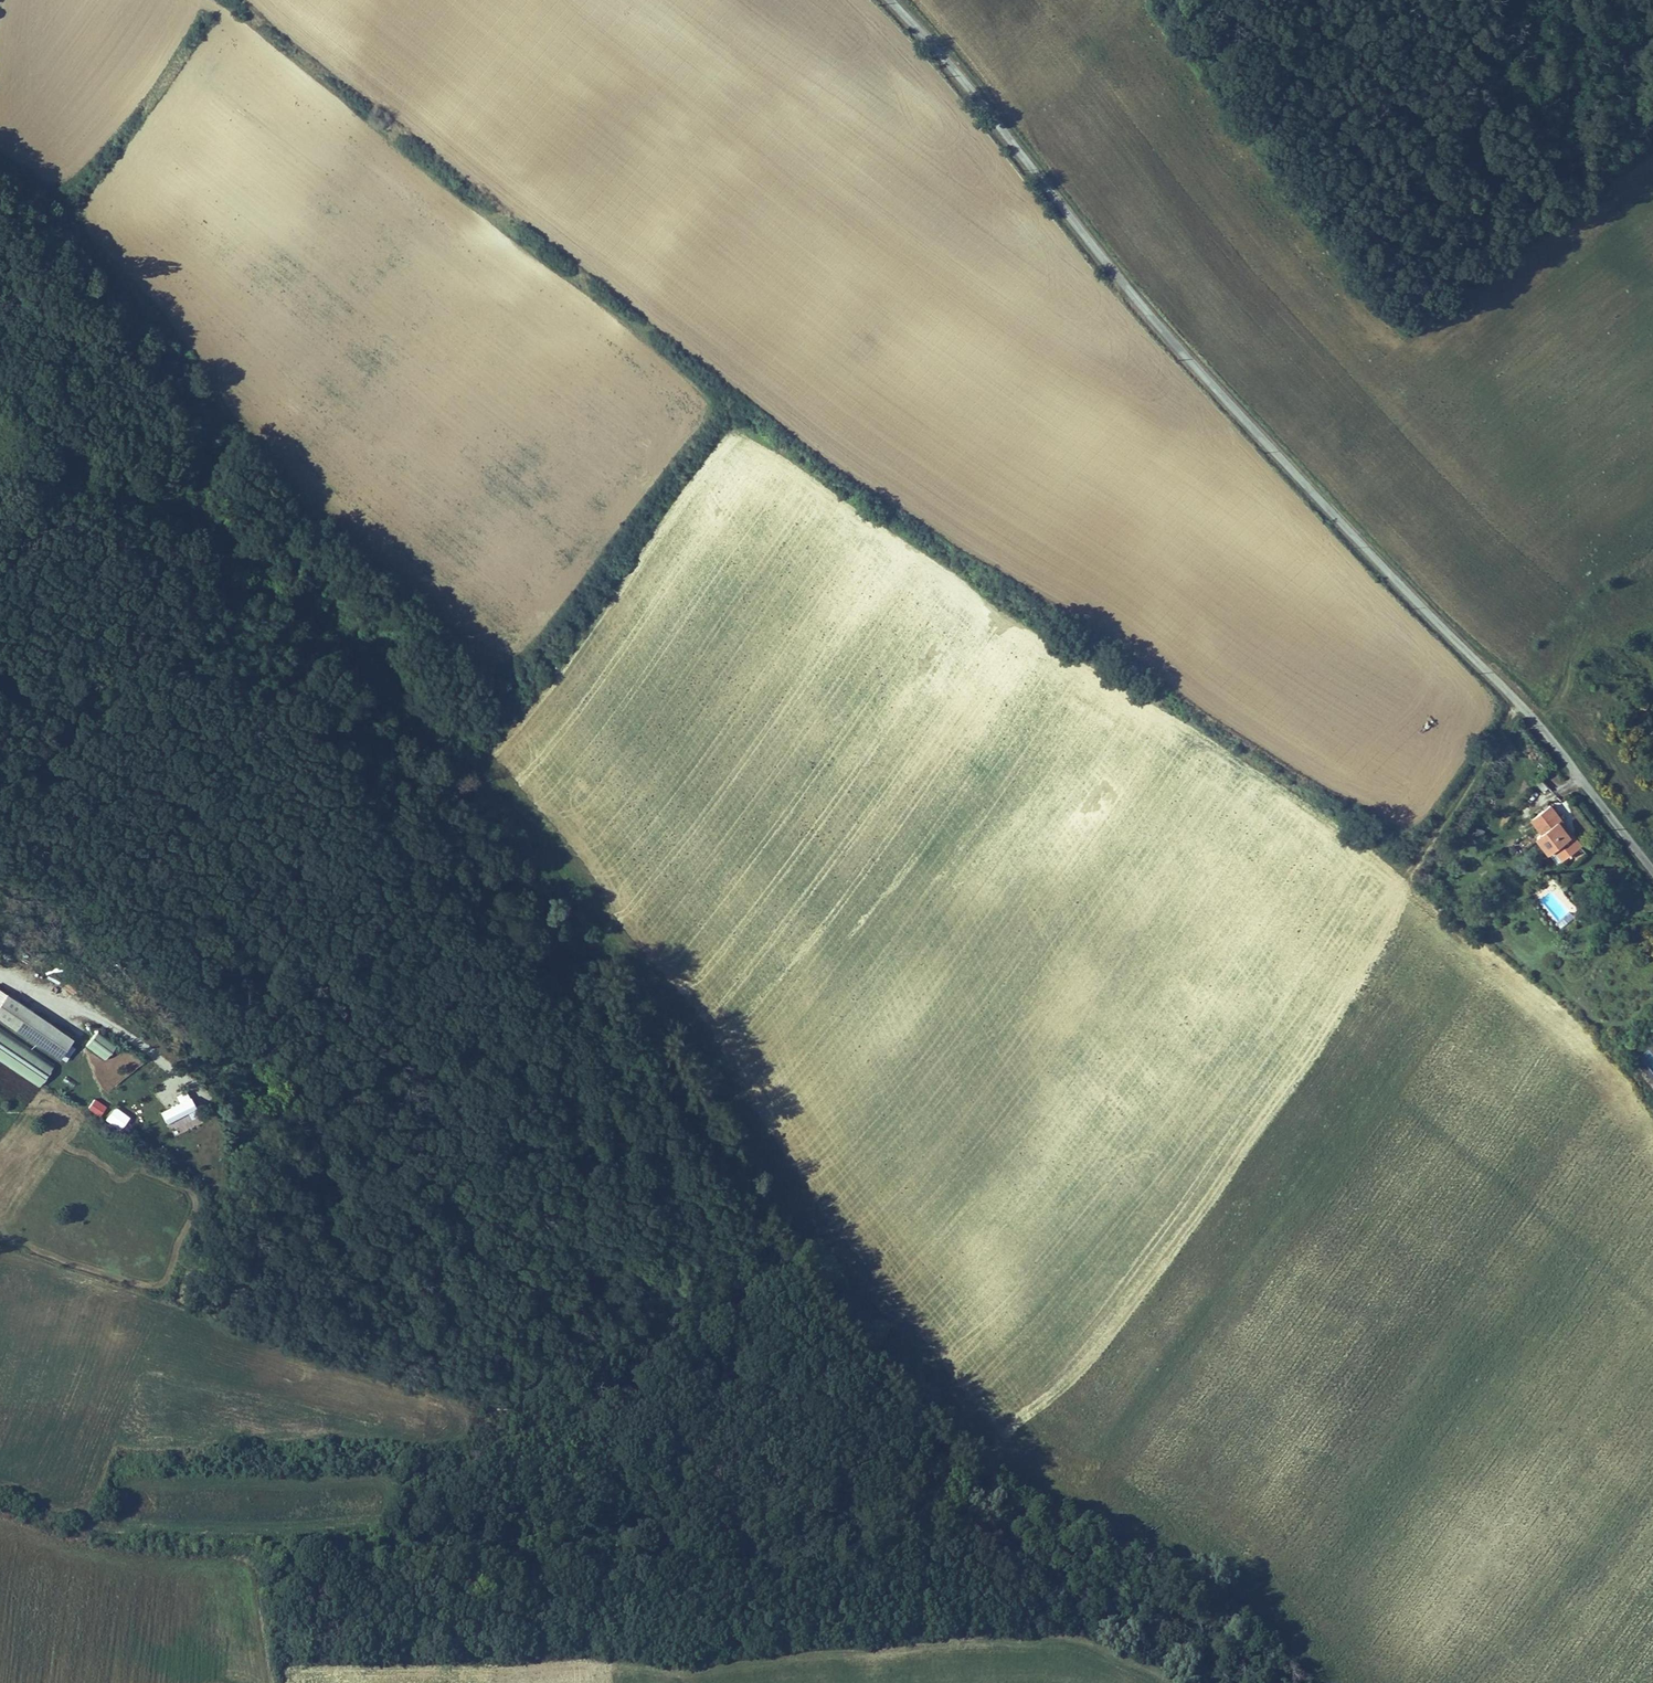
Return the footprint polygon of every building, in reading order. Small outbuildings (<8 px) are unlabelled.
[(1541,831),(1552,845),(1558,840),(1569,855),(1587,841),(1556,799),(1538,813),(1548,826),(1541,831)] [(1473,825),(1471,832),(1481,835),(1483,828),(1473,825)] [(1558,840),(1552,845),(1563,859),(1569,855),(1558,840)] [(60,1056),(74,1034),(7,990),(0,1001),(0,1017),(60,1056)] [(55,1062),(0,1026),(0,1060),(39,1086),(55,1062)] [(86,1044),(105,1057),(116,1041),(96,1028),(86,1044)]
